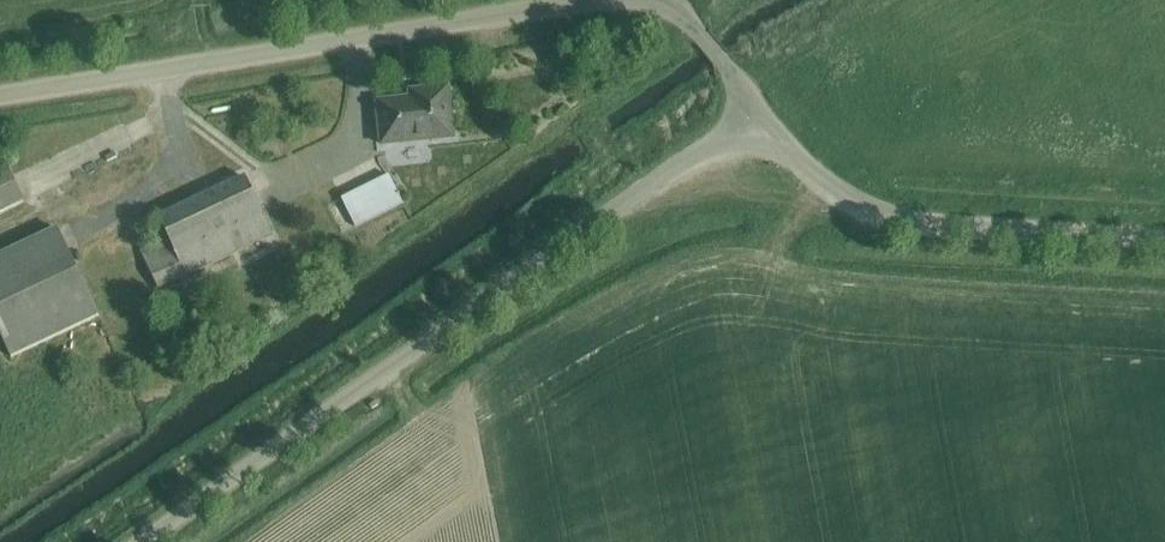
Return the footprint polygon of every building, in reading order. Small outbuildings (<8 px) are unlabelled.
[(455,136),(449,86),(411,90),(412,97),(379,101),(384,144),(455,136)] [(426,156),(424,141),(390,145),(392,161),(426,156)] [(22,205),(6,170),(0,173),(0,216),(22,205)] [(404,201),(391,175),(344,200),(357,225),(404,201)] [(161,288),(275,235),(247,177),(161,218),(178,255),(151,268),(161,288)] [(97,317),(57,232),(0,259),(0,338),(10,359),(97,317)]
